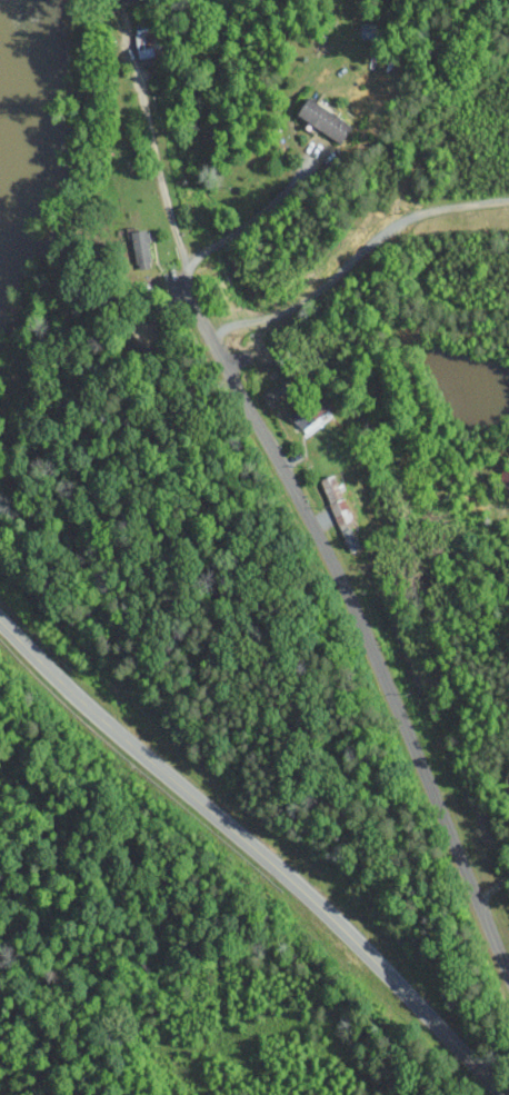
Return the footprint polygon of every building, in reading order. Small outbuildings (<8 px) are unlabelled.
[(360,38),(376,38),(376,22),(359,23),(360,38)] [(138,59),(161,53),(155,26),(131,31),(138,59)] [(351,123),(303,98),(294,117),(341,142),(351,123)] [(148,268),(146,232),(133,233),(134,268),(148,268)] [(331,415),(315,394),(289,414),(300,429),(315,417),(320,424),(331,415)] [(508,487),(508,469),(501,469),(500,487),(508,487)] [(337,524),(351,518),(332,472),(318,478),(337,524)] [(340,528),(349,549),(358,546),(349,524),(340,528)]
